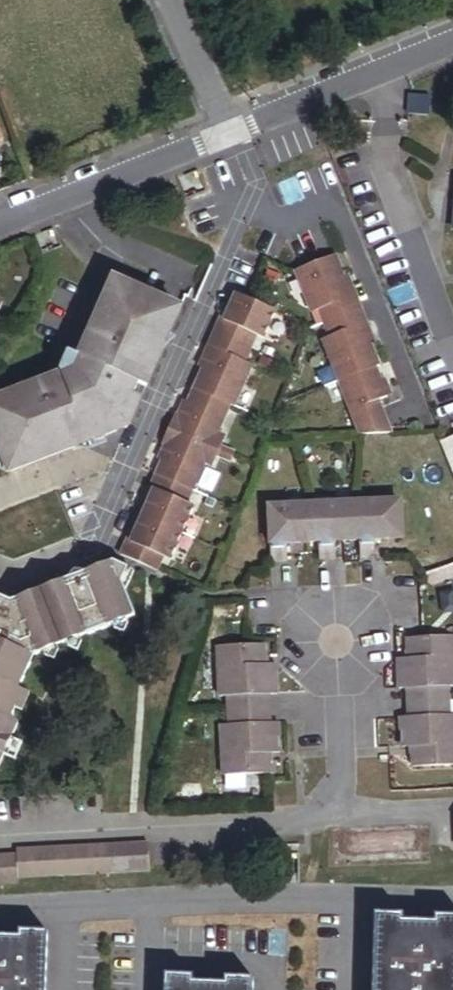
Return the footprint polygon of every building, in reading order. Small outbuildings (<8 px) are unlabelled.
[(352,295),(344,276),(336,254),(299,269),(315,310),(322,307),(328,321),(361,308),(356,294),(352,295)] [(107,288),(113,275),(114,276),(114,274),(105,270),(104,287),(107,288)] [(356,294),(348,274),(344,276),(352,295),(356,294)] [(142,398),(133,394),(138,385),(146,388),(182,305),(114,276),(113,275),(107,288),(77,356),(71,353),(62,375),(0,399),(0,450),(2,454),(9,474),(72,450),(103,438),(128,428),(142,398)] [(263,339),(275,311),(237,295),(230,311),(225,321),(222,320),(216,333),(250,348),(256,335),(263,339)] [(371,343),(363,323),(367,321),(361,308),(328,321),(334,335),(326,338),(343,379),(376,365),(380,364),(371,343)] [(225,321),(230,311),(226,309),(222,320),(225,321)] [(375,341),(367,321),(363,323),(371,343),(375,341)] [(234,405),(251,365),(244,362),(250,348),(216,333),(210,347),(213,349),(205,368),(196,389),(234,405)] [(205,368),(213,349),(210,347),(201,367),(205,368)] [(382,379),(376,365),(343,379),(364,433),(392,431),(379,398),(388,394),(382,379)] [(392,393),(386,378),(382,379),(388,394),(392,393)] [(221,434),(234,405),(196,389),(190,402),(183,418),(177,415),(164,443),(171,446),(209,463),(216,466),(228,437),(221,434)] [(183,418),(190,402),(183,399),(177,415),(183,418)] [(91,451),(107,445),(103,438),(72,450),(91,451)] [(190,506),(209,463),(171,446),(152,489),(155,491),(151,501),(144,517),(186,535),(197,509),(190,506)] [(2,454),(0,457),(0,471),(9,474),(2,454)] [(151,501),(155,491),(152,489),(147,499),(151,501)] [(403,540),(401,500),(268,505),(270,562),(288,562),(287,545),(318,543),(319,560),(336,560),(335,543),(359,542),(360,560),(368,560),(378,540),(403,540)] [(174,562),(186,535),(144,517),(137,532),(133,542),(129,541),(123,556),(161,572),(166,559),(174,562)] [(133,542),(137,532),(134,530),(129,541),(133,542)] [(17,692),(32,658),(41,654),(57,648),(65,646),(80,640),(112,627),(127,622),(135,618),(121,585),(127,570),(112,563),(85,574),(73,573),(65,584),(55,580),(47,583),(45,585),(43,587),(42,591),(9,603),(0,599),(0,761),(2,757),(10,740),(17,725),(9,721),(13,710),(10,708),(17,692)] [(123,636),(128,625),(127,622),(112,627),(113,631),(123,636)] [(406,638),(407,659),(397,659),(398,690),(408,690),(409,718),(400,718),(402,749),(411,748),(412,768),(452,766),(452,716),(451,716),(449,688),(452,688),(452,636),(406,638)] [(78,653),(82,644),(80,640),(65,646),(67,649),(78,653)] [(263,665),(262,645),(216,647),(218,698),(226,697),(227,726),(219,726),(222,777),(271,775),(270,754),(280,754),(279,723),(271,723),(270,696),(278,696),(277,664),(263,665)] [(54,662),(56,655),(57,648),(41,654),(43,658),(54,662)] [(21,713),(29,696),(17,692),(10,708),(13,710),(21,713)] [(15,762),(22,745),(10,740),(2,757),(15,762)] [(148,845),(15,851),(15,856),(0,857),(0,887),(16,886),(17,880),(149,874),(148,845)] [(436,918),(436,922),(404,921),(404,917),(380,916),(377,989),(452,989),(452,918),(436,918)] [(47,935),(47,934),(20,933),(20,938),(0,937),(0,989),(46,989),(47,935)] [(254,981),(227,980),(227,985),(199,984),(199,980),(168,979),(168,989),(253,989),(254,981)]
